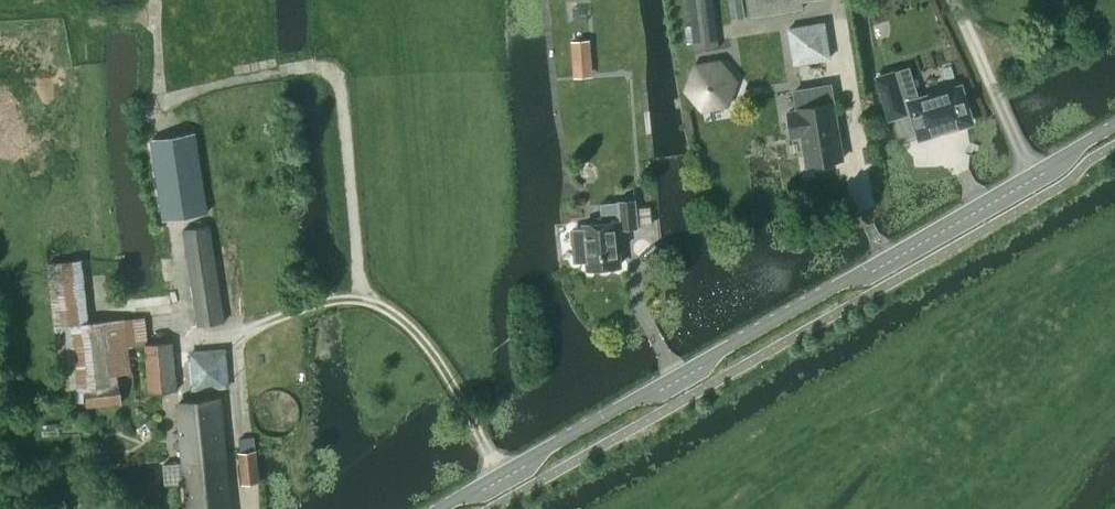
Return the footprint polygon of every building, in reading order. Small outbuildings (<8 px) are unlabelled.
[(719,48),(713,0),(688,0),(695,51),(719,48)] [(803,8),(802,0),(803,0),(747,0),(750,17),(803,8)] [(795,64),(830,58),(824,23),(789,29),(795,64)] [(590,40),(571,41),(572,71),(592,70),(590,40)] [(700,103),(725,99),(737,75),(719,54),(693,59),(684,82),(700,103)] [(909,68),(877,77),(890,119),(913,112),(921,137),(971,122),(960,88),(919,100),(909,68)] [(833,102),(830,86),(791,92),(795,111),(788,112),(792,136),(802,134),(807,165),(843,159),(833,102)] [(193,131),(150,137),(163,220),(205,213),(193,131)] [(585,228),(571,230),(575,263),(589,261),(589,269),(619,266),(616,228),(622,228),(637,227),(635,200),(619,202),(609,203),(611,222),(585,224),(585,228)] [(210,226),(183,230),(198,326),(225,322),(210,226)] [(124,318),(55,326),(62,390),(75,389),(77,402),(85,401),(85,407),(120,405),(118,374),(131,373),(124,318)] [(150,393),(177,391),(173,342),(146,345),(150,393)] [(219,398),(179,403),(184,462),(164,464),(166,485),(186,483),(189,508),(230,508),(219,398)] [(243,484),(260,482),(256,451),(239,453),(243,484)] [(87,508),(116,508),(113,500),(87,508)]
